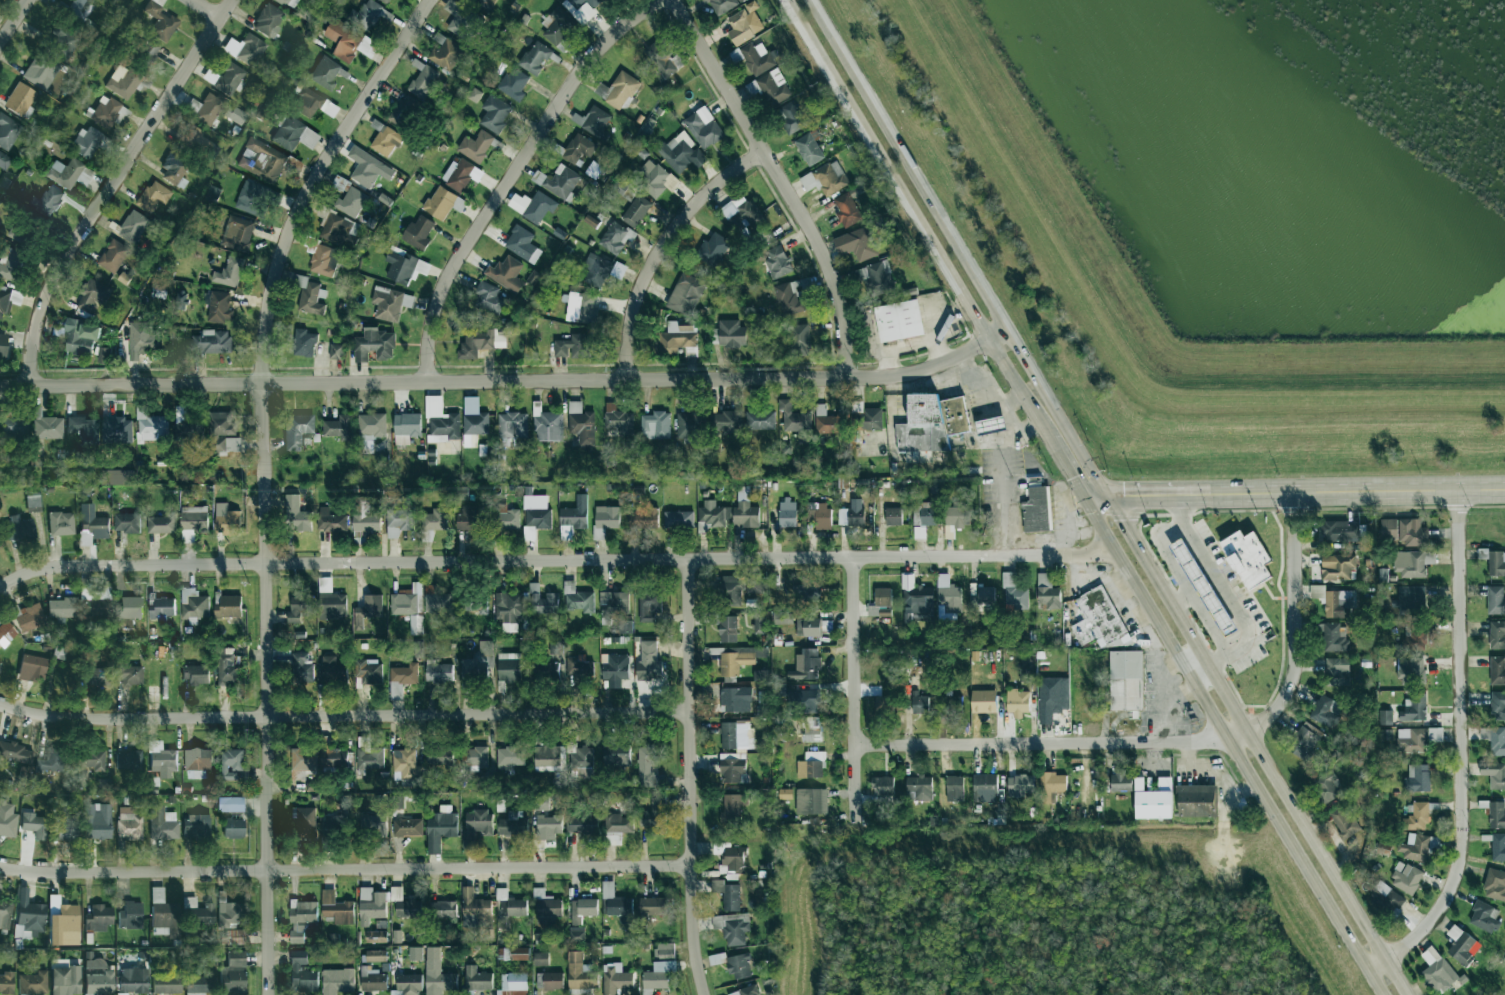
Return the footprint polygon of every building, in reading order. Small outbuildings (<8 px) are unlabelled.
[(88,0),(73,0),(65,11),(83,25),(97,7),(88,0)] [(143,11),(156,19),(148,32),(166,43),(179,21),(160,10),(165,0),(149,0),(143,11)] [(294,10),(299,0),(275,0),(294,10)] [(345,20),(367,34),(380,14),(389,20),(393,14),(371,0),(366,0),(358,13),(352,9),(345,20)] [(562,3),(583,25),(598,12),(594,8),(603,0),(565,0),(562,3)] [(716,15),(748,0),(709,0),(716,15)] [(735,46),(764,29),(754,11),(759,8),(755,0),(744,6),(745,8),(727,18),(733,29),(727,32),(735,46)] [(252,26),(271,39),(287,14),(268,2),(252,26)] [(542,34),(556,47),(577,24),(557,6),(541,23),(546,28),(542,34)] [(447,28),(465,39),(476,20),(457,10),(447,28)] [(338,43),(332,54),(349,64),(357,50),(369,57),(377,43),(333,19),(324,35),(338,43)] [(56,36),(50,43),(66,58),(81,41),(59,21),(51,31),(56,36)] [(223,49),(252,68),(267,45),(247,31),(239,43),(230,38),(223,49)] [(432,39),(438,42),(429,61),(451,71),(463,46),(435,33),(432,39)] [(159,43),(145,38),(136,63),(150,69),(159,43)] [(552,49),(534,39),(519,66),(537,76),(552,49)] [(640,53),(663,82),(687,63),(679,53),(671,59),(657,40),(640,53)] [(778,65),(772,51),(767,53),(762,43),(754,46),(752,42),(731,51),(736,61),(744,58),(752,76),(778,65)] [(26,79),(42,90),(56,68),(36,55),(28,67),(32,69),(26,79)] [(308,78),(331,92),(337,83),(333,80),(341,66),(322,55),(308,78)] [(246,72),(229,61),(212,86),(229,97),(246,72)] [(141,77),(118,63),(104,87),(127,101),(141,77)] [(407,91),(424,100),(439,72),(423,63),(407,91)] [(530,78),(512,66),(497,89),(519,103),(525,94),(521,91),(530,78)] [(770,107),(792,95),(778,68),(756,79),(770,107)] [(640,82),(621,70),(603,100),(622,112),(640,82)] [(3,105),(21,117),(37,93),(18,81),(3,105)] [(324,97),(304,87),(293,109),(313,119),(324,97)] [(191,98),(185,110),(212,125),(224,102),(207,92),(201,104),(191,98)] [(387,119),(403,129),(420,103),(405,93),(387,119)] [(497,134),(514,108),(490,93),(481,107),(487,111),(479,123),(497,134)] [(108,129),(123,106),(103,94),(89,117),(108,129)] [(787,135),(806,127),(796,100),(776,108),(787,135)] [(604,130),(612,115),(593,105),(585,118),(574,112),(569,121),(605,141),(610,133),(604,130)] [(724,139),(708,105),(684,117),(700,150),(724,139)] [(10,151),(23,125),(0,113),(0,146),(10,151)] [(272,140),(292,152),(298,141),(312,149),(321,135),(287,115),(272,140)] [(201,136),(204,132),(193,125),(186,135),(181,132),(174,143),(190,152),(194,146),(212,157),(219,147),(201,136)] [(87,131),(79,128),(70,150),(92,159),(102,132),(89,127),(87,131)] [(479,164),(496,138),(481,129),(474,140),(465,135),(456,150),(479,164)] [(679,174),(691,162),(698,169),(708,159),(695,146),(697,144),(681,129),(657,153),(679,174)] [(590,158),(598,145),(577,132),(561,156),(577,166),(584,154),(590,158)] [(825,157),(811,132),(794,141),(808,167),(825,157)] [(237,164),(274,184),(288,156),(251,137),(237,164)] [(358,163),(350,178),(370,189),(378,174),(390,181),(396,170),(353,145),(346,156),(358,163)] [(188,181),(181,177),(190,163),(170,150),(160,166),(166,170),(162,177),(182,190),(188,181)] [(5,170),(13,158),(0,151),(0,167),(5,170)] [(54,160),(45,177),(70,190),(85,164),(71,157),(66,166),(54,160)] [(484,171),(455,157),(443,182),(462,192),(470,178),(478,182),(484,171)] [(639,184),(655,199),(667,187),(663,183),(669,176),(650,158),(638,170),(646,177),(639,184)] [(849,184),(836,159),(799,178),(806,192),(819,185),(825,197),(849,184)] [(551,178),(537,170),(531,180),(566,201),(581,175),(560,163),(551,178)] [(632,184),(619,176),(611,188),(630,200),(631,198),(625,194),(632,184)] [(165,205),(173,192),(152,179),(136,204),(151,213),(159,201),(165,205)] [(234,208),(259,217),(269,188),(244,179),(234,208)] [(66,197),(52,184),(33,205),(47,218),(66,197)] [(203,199),(216,204),(222,190),(210,184),(203,199)] [(460,211),(466,201),(437,185),(423,210),(443,221),(451,207),(460,211)] [(547,211),(553,214),(559,203),(537,190),(531,201),(515,192),(507,206),(539,225),(547,211)] [(833,200),(838,211),(835,213),(844,229),(863,219),(849,191),(833,200)] [(621,220),(637,229),(651,202),(636,193),(621,220)] [(723,209),(736,235),(765,220),(752,195),(723,209)] [(117,235),(135,245),(150,219),(131,209),(117,235)] [(357,237),(349,233),(353,223),(329,212),(319,235),(352,250),(357,237)] [(435,223),(421,214),(415,223),(411,221),(401,238),(423,252),(430,240),(426,237),(435,223)] [(221,246),(248,251),(254,220),(228,215),(221,246)] [(597,243),(617,256),(628,240),(631,242),(636,235),(614,219),(597,243)] [(35,234),(13,223),(7,236),(29,246),(35,234)] [(529,243),(534,234),(515,224),(503,247),(534,264),(542,250),(529,243)] [(858,262),(878,255),(867,226),(833,238),(839,256),(854,251),(858,262)] [(708,242),(703,239),(695,257),(716,268),(730,240),(713,232),(708,242)] [(98,265),(116,274),(129,247),(111,238),(98,265)] [(308,270),(332,278),(340,251),(317,243),(308,270)] [(761,253),(773,280),(793,271),(781,244),(761,253)] [(15,282),(26,255),(7,246),(0,261),(0,275),(15,282)] [(431,264),(405,254),(404,256),(389,250),(385,260),(391,263),(386,276),(410,286),(416,271),(427,275),(431,264)] [(580,280),(602,289),(608,274),(621,279),(626,267),(591,253),(580,280)] [(517,294),(524,282),(516,277),(523,264),(505,254),(496,269),(488,265),(483,274),(517,294)] [(238,287),(244,258),(227,255),(223,273),(213,271),(211,282),(238,287)] [(868,297),(892,292),(885,262),(852,269),(855,282),(865,280),(868,297)] [(665,307),(691,318),(706,282),(681,271),(665,307)] [(324,315),(325,304),(317,303),(320,284),(308,282),(309,276),(295,275),(294,286),(301,287),(298,311),(324,315)] [(774,286),(782,316),(805,310),(801,295),(812,292),(808,277),(774,286)] [(93,312),(95,303),(106,306),(111,285),(86,279),(78,309),(93,312)] [(498,316),(506,300),(496,296),(500,288),(480,279),(474,293),(479,295),(474,304),(498,316)] [(415,295),(374,287),(371,303),(377,305),(374,318),(398,323),(401,305),(412,308),(415,295)] [(8,319),(12,303),(19,304),(21,294),(0,289),(0,317),(8,319)] [(232,292),(210,291),(208,322),(230,323),(232,292)] [(565,321),(594,324),(597,295),(569,292),(565,321)] [(924,336),(919,300),(875,305),(879,342),(924,336)] [(739,319),(718,320),(719,347),(746,346),(746,327),(739,327),(739,319)] [(101,324),(67,320),(63,352),(91,356),(93,340),(99,340),(101,324)] [(130,322),(129,360),(139,361),(139,351),(159,351),(159,330),(152,330),(152,322),(130,322)] [(656,354),(677,354),(677,347),(685,347),(685,356),(696,357),(696,322),(667,322),(667,332),(656,332),(656,354)] [(810,355),(809,324),(789,325),(790,356),(810,355)] [(354,362),(368,362),(368,351),(376,350),(376,359),(394,359),(394,332),(378,332),(378,327),(363,327),(363,337),(354,337),(354,362)] [(316,333),(307,333),(307,329),(294,328),(292,356),(315,357),(316,333)] [(192,335),(192,352),(230,352),(230,330),(202,330),(202,335),(192,335)] [(507,348),(507,330),(464,330),(465,343),(458,343),(458,359),(478,359),(478,349),(507,348)] [(554,340),(554,357),(570,356),(570,358),(591,358),(590,333),(571,334),(571,340),(554,340)] [(343,345),(330,344),(329,359),(343,359),(343,345)] [(97,361),(109,363),(111,348),(99,347),(97,361)] [(909,394),(909,424),(896,424),(896,451),(948,451),(948,433),(967,433),(967,398),(938,399),(938,393),(909,394)] [(442,395),(425,396),(426,418),(429,418),(429,441),(460,441),(459,413),(443,414),(442,395)] [(792,399),(779,399),(778,411),(783,411),(783,431),(797,431),(797,444),(811,444),(811,411),(792,411),(792,399)] [(568,433),(578,434),(578,447),(594,447),(595,412),(581,412),(582,401),(569,401),(568,433)] [(633,411),(616,412),(615,402),(604,402),(605,429),(619,428),(619,435),(634,435),(633,411)] [(816,433),(844,433),(843,413),(826,414),(826,403),(815,404),(816,433)] [(137,441),(168,441),(168,416),(146,416),(146,405),(137,405),(137,441)] [(174,406),(176,440),(196,439),(195,405),(174,406)] [(564,440),(563,412),(541,413),(541,405),(534,406),(535,441),(564,440)] [(881,408),(863,408),(863,416),(857,416),(857,431),(882,430),(881,408)] [(28,440),(27,416),(12,417),(12,410),(0,411),(0,441),(28,440)] [(746,410),(745,429),(775,430),(775,410),(746,410)] [(209,412),(210,453),(241,452),(240,436),(234,436),(234,411),(209,412)] [(641,415),(641,438),(670,438),(670,411),(653,411),(653,415),(641,415)] [(741,412),(710,411),(710,432),(741,432),(741,412)] [(498,413),(498,437),(527,437),(527,412),(498,413)] [(676,413),(677,438),(706,437),(705,412),(676,413)] [(358,414),(359,437),(387,436),(386,413),(358,414)] [(420,413),(394,414),(395,445),(410,445),(410,437),(421,437),(420,413)] [(489,434),(488,413),(463,414),(464,447),(476,447),(476,434),(489,434)] [(313,433),(313,414),(285,415),(285,451),(301,451),(300,434),(313,433)] [(339,420),(323,420),(323,435),(341,435),(341,441),(354,440),(353,414),(339,414),(339,420)] [(978,435),(1007,430),(1004,416),(976,422),(978,435)] [(62,438),(63,418),(34,417),(34,438),(62,438)] [(99,418),(68,417),(67,434),(80,434),(80,444),(98,445),(99,418)] [(102,443),(132,444),(133,418),(102,417),(102,443)] [(1029,501),(1022,502),(1023,532),(1051,531),(1049,484),(1028,484),(1029,501)] [(759,526),(759,507),(749,507),(749,488),(738,488),(737,507),(733,507),(733,526),(759,526)] [(39,494),(26,496),(28,512),(42,510),(39,494)] [(299,494),(286,494),(286,525),(296,525),(296,531),(311,531),(311,511),(300,511),(299,494)] [(560,508),(560,540),(573,540),(573,527),(587,527),(587,494),(576,494),(576,508),(560,508)] [(524,540),(536,540),(536,529),(551,529),(551,508),(547,508),(547,495),(524,495),(524,540)] [(864,525),(863,498),(850,499),(850,508),(838,508),(838,526),(864,525)] [(352,510),(353,537),(371,537),(371,531),(380,530),(380,510),(373,511),(372,499),(359,500),(360,510),(352,510)] [(797,499),(781,499),(780,527),(796,527),(797,499)] [(227,502),(215,503),(216,534),(240,533),(239,510),(228,511),(227,502)] [(945,526),(970,527),(970,502),(954,502),(953,507),(945,506),(945,526)] [(913,503),(914,538),(925,538),(925,525),(937,525),(936,503),(913,503)] [(94,517),(94,504),(79,504),(81,546),(91,545),(91,534),(109,534),(109,517),(94,517)] [(831,529),(831,508),(815,509),(815,504),(807,504),(807,521),(815,521),(815,529),(831,529)] [(457,529),(484,529),(484,512),(475,512),(475,505),(462,506),(462,513),(457,513),(457,529)] [(208,531),(207,506),(181,507),(182,543),(194,542),(194,531),(208,531)] [(619,507),(595,506),(595,528),(619,528),(619,507)] [(330,507),(318,507),(319,531),(347,531),(346,514),(330,514),(330,507)] [(519,508),(493,507),(492,529),(519,530),(519,508)] [(901,507),(885,508),(886,525),(901,525),(901,507)] [(399,531),(413,530),(413,508),(387,509),(388,538),(399,538),(399,531)] [(446,530),(446,508),(432,508),(432,513),(422,513),(422,530),(446,530)] [(629,509),(629,529),(658,529),(658,508),(629,509)] [(176,533),(176,511),(166,511),(166,517),(148,516),(147,532),(176,533)] [(694,511),(664,511),(664,527),(693,528),(694,511)] [(49,513),(49,535),(74,535),(73,512),(49,513)] [(139,531),(139,513),(114,514),(114,532),(139,531)] [(20,521),(19,516),(3,520),(8,541),(25,537),(26,542),(37,539),(32,518),(20,521)] [(1404,546),(1428,546),(1428,527),(1420,527),(1420,518),(1381,519),(1381,539),(1404,538),(1404,546)] [(1323,542),(1359,541),(1359,525),(1349,525),(1348,521),(1322,521),(1323,542)] [(1255,531),(1244,536),(1241,530),(1220,541),(1246,591),(1272,577),(1265,563),(1271,560),(1255,531)] [(1172,543),(1223,638),(1236,632),(1185,537),(1172,543)] [(1478,550),(1478,558),(1489,559),(1488,575),(1504,576),(1504,550),(1478,550)] [(1426,577),(1426,564),(1435,564),(1435,551),(1393,552),(1394,572),(1400,572),(1400,578),(1426,577)] [(1321,555),(1322,580),(1351,580),(1351,567),(1356,567),(1355,555),(1321,555)] [(1028,610),(1028,588),(1016,588),(1015,572),(1003,572),(1003,604),(1014,603),(1014,610),(1028,610)] [(1051,572),(1037,573),(1038,603),(1046,603),(1046,609),(1060,609),(1060,588),(1052,588),(1051,572)] [(746,593),(762,593),(763,574),(746,574),(746,593)] [(934,587),(914,587),(914,574),(903,574),(903,621),(933,621),(934,587)] [(937,574),(938,619),(956,619),(956,612),(962,612),(961,585),(949,586),(949,574),(937,574)] [(741,576),(720,576),(721,606),(742,605),(741,576)] [(593,591),(575,592),(575,580),(565,581),(565,610),(580,609),(581,613),(594,613),(593,591)] [(421,582),(412,582),(412,591),(390,591),(391,615),(422,614),(421,582)] [(531,613),(558,613),(558,593),(541,593),(541,583),(531,583),(531,613)] [(107,616),(108,599),(110,599),(111,585),(80,584),(80,601),(88,601),(88,616),(107,616)] [(995,605),(994,584),(969,585),(970,605),(995,605)] [(1127,634),(1103,584),(1074,598),(1085,619),(1070,626),(1080,646),(1096,638),(1100,647),(1127,634)] [(424,613),(452,614),(453,594),(442,593),(442,585),(425,585),(424,613)] [(821,585),(793,585),(792,600),(821,601),(821,585)] [(1355,591),(1325,590),(1325,585),(1310,585),(1310,598),(1324,598),(1323,617),(1354,618),(1355,591)] [(1426,614),(1425,586),(1398,587),(1399,615),(1426,614)] [(1504,614),(1504,600),(1503,600),(1503,586),(1487,586),(1487,614),(1504,614)] [(208,617),(209,596),(197,596),(197,588),(181,588),(181,622),(197,622),(197,617),(208,617)] [(892,588),(875,588),(874,606),(867,605),(867,616),(890,617),(892,588)] [(502,632),(517,632),(517,616),(522,616),(522,593),(495,592),(495,620),(502,620),(502,632)] [(629,592),(600,592),(600,622),(609,622),(609,615),(628,616),(629,592)] [(347,593),(319,593),(318,618),(347,619),(347,593)] [(660,612),(660,593),(639,594),(639,622),(654,622),(654,613),(660,612)] [(313,616),(313,594),(291,595),(291,611),(287,611),(287,622),(301,622),(301,616),(313,616)] [(383,616),(382,594),(364,595),(364,607),(354,607),(355,630),(365,629),(364,617),(383,616)] [(486,595),(460,596),(460,612),(486,611),(486,595)] [(120,597),(121,605),(115,605),(115,618),(142,617),(141,596),(120,597)] [(241,596),(220,596),(220,604),(215,604),(215,617),(241,618),(241,596)] [(174,616),(174,597),(148,598),(149,617),(174,616)] [(48,599),(48,618),(78,617),(77,598),(48,599)] [(12,611),(22,633),(47,623),(37,600),(12,611)] [(773,624),(787,624),(787,612),(773,612),(773,624)] [(753,632),(764,633),(764,614),(754,614),(753,632)] [(736,616),(719,616),(720,643),(737,642),(736,616)] [(0,617),(0,644),(4,647),(17,632),(0,617)] [(796,619),(796,636),(820,635),(819,619),(796,619)] [(1504,649),(1504,621),(1489,621),(1489,649),(1504,649)] [(1324,652),(1349,651),(1349,638),(1345,638),(1345,623),(1318,624),(1318,631),(1323,631),(1324,652)] [(1405,651),(1427,651),(1428,626),(1406,625),(1405,651)] [(462,690),(468,690),(468,681),(491,680),(489,640),(477,641),(477,658),(461,659),(462,690)] [(636,661),(636,680),(662,679),(662,660),(657,661),(656,640),(640,641),(641,661),(636,661)] [(563,653),(563,641),(549,641),(549,654),(563,653)] [(720,653),(720,676),(739,676),(739,665),(755,664),(755,657),(767,656),(766,647),(737,648),(738,652),(720,653)] [(233,649),(219,648),(218,684),(238,685),(239,665),(233,665),(233,649)] [(818,680),(819,649),(797,649),(797,671),(787,670),(787,679),(818,680)] [(1109,651),(1110,711),(1143,710),(1142,651),(1109,651)] [(308,652),(293,652),(293,682),(313,682),(313,664),(308,664),(308,652)] [(497,681),(520,681),(520,653),(498,653),(497,681)] [(43,683),(48,659),(23,654),(18,677),(43,683)] [(628,679),(629,655),(608,654),(608,664),(602,664),(602,680),(608,680),(608,687),(621,688),(621,679),(628,679)] [(347,685),(347,664),(335,664),(336,655),(322,655),(321,684),(347,685)] [(1504,684),(1504,659),(1504,656),(1490,657),(1491,685),(1504,684)] [(568,657),(568,679),(593,679),(593,662),(583,661),(584,657),(568,657)] [(1349,658),(1326,658),(1325,686),(1349,686),(1349,658)] [(1397,682),(1416,683),(1416,676),(1424,676),(1425,660),(1398,658),(1397,682)] [(116,678),(121,678),(121,685),(142,685),(142,666),(127,666),(127,659),(115,659),(116,678)] [(382,683),(382,663),(366,664),(366,660),(355,660),(355,684),(382,683)] [(417,683),(417,662),(408,663),(408,667),(390,668),(391,683),(417,683)] [(452,682),(453,663),(426,663),(426,682),(452,682)] [(558,663),(533,663),(532,682),(557,683),(558,663)] [(209,685),(209,666),(185,665),(184,684),(209,685)] [(81,669),(81,685),(108,685),(108,669),(81,669)] [(770,670),(753,670),(754,681),(770,681),(770,670)] [(1039,711),(1069,710),(1069,677),(1038,678),(1039,711)] [(751,711),(751,687),(720,687),(720,711),(751,711)] [(797,714),(820,713),(819,690),(796,690),(797,714)] [(971,690),(972,713),(997,712),(997,690),(971,690)] [(1007,715),(1022,715),(1022,712),(1029,712),(1029,690),(1007,690),(1007,715)] [(1490,692),(1491,720),(1504,720),(1504,692),(1490,692)] [(912,714),(929,713),(928,693),(912,694),(912,714)] [(1343,704),(1319,694),(1310,717),(1334,727),(1343,704)] [(876,711),(894,711),(894,696),(876,696),(876,711)] [(945,711),(963,711),(962,696),(945,696),(945,711)] [(1399,721),(1426,720),(1425,697),(1405,698),(1405,711),(1399,711),(1399,721)] [(1392,710),(1379,710),(1379,725),(1392,725),(1392,710)] [(821,741),(820,717),(803,717),(803,742),(821,741)] [(721,749),(753,748),(753,721),(721,722),(721,749)] [(1397,729),(1398,752),(1425,752),(1425,742),(1443,741),(1443,728),(1397,729)] [(1491,755),(1504,755),(1504,729),(1482,728),(1482,740),(1491,740),(1491,755)] [(370,737),(357,737),(358,770),(384,770),(384,748),(370,748),(370,737)] [(23,749),(24,744),(0,740),(0,758),(31,763),(33,751),(23,749)] [(175,750),(162,750),(162,741),(149,741),(149,772),(158,772),(158,778),(176,778),(175,750)] [(559,771),(559,763),(564,763),(564,745),(533,746),(534,771),(559,771)] [(657,745),(637,746),(638,787),(660,787),(660,770),(657,770),(657,745)] [(604,746),(603,767),(629,767),(630,746),(604,746)] [(291,747),(291,770),(315,770),(316,747),(291,747)] [(513,765),(524,765),(524,748),(497,747),(497,769),(513,769),(513,765)] [(63,771),(64,748),(47,748),(47,760),(36,759),(36,770),(63,771)] [(185,749),(186,779),(206,778),(206,770),(211,770),(210,748),(185,749)] [(427,763),(444,764),(444,768),(453,768),(453,748),(427,748),(427,763)] [(77,767),(95,768),(94,771),(104,772),(106,751),(78,749),(77,767)] [(322,767),(347,766),(347,749),(321,750),(322,767)] [(415,765),(415,749),(393,749),(393,779),(423,779),(423,766),(415,765)] [(236,781),(237,771),(243,771),(243,750),(222,750),(221,780),(236,781)] [(116,770),(142,769),(142,751),(116,752),(116,770)] [(797,761),(797,778),(825,777),(824,751),(805,752),(805,760),(797,761)] [(740,782),(740,773),(746,773),(746,758),(720,759),(721,783),(740,782)] [(1430,791),(1429,764),(1406,765),(1406,792),(1430,791)] [(1479,764),(1480,775),(1490,775),(1490,788),(1504,788),(1504,764),(1479,764)] [(1340,785),(1332,770),(1308,783),(1321,806),(1340,795),(1336,787),(1340,785)] [(1112,792),(1132,791),(1131,771),(1112,772),(1112,792)] [(1066,792),(1066,773),(1039,773),(1040,804),(1055,803),(1055,792),(1066,792)] [(996,801),(997,774),(973,774),(973,801),(996,801)] [(964,776),(946,775),(946,800),(963,801),(964,776)] [(1034,775),(1007,776),(1008,797),(1025,797),(1025,794),(1035,794),(1034,775)] [(871,777),(871,789),(876,788),(877,803),(893,803),(893,776),(871,777)] [(932,776),(906,777),(907,800),(932,800),(932,776)] [(1217,785),(1178,785),(1177,816),(1217,817),(1217,785)] [(796,814),(827,814),(827,788),(796,789),(796,814)] [(1136,819),(1172,818),(1172,791),(1135,791),(1136,819)] [(639,826),(656,826),(656,833),(666,833),(665,813),(662,813),(661,793),(651,793),(651,811),(639,812),(639,826)] [(723,794),(722,823),(741,823),(741,805),(747,805),(748,794),(723,794)] [(353,795),(341,795),(340,815),(324,815),(323,831),(351,832),(353,795)] [(243,797),(219,797),(219,812),(243,811),(243,797)] [(0,801),(0,836),(16,837),(17,814),(13,813),(13,802),(0,801)] [(1504,828),(1504,816),(1504,801),(1489,802),(1489,829),(1504,828)] [(1428,802),(1412,802),(1412,817),(1403,817),(1404,830),(1428,829),(1428,802)] [(1344,840),(1361,829),(1344,803),(1327,814),(1344,840)] [(111,804),(86,804),(85,838),(111,839),(111,804)] [(177,812),(164,812),(164,805),(149,806),(150,839),(178,839),(177,812)] [(142,815),(135,815),(135,807),(118,807),(118,838),(142,838),(142,815)] [(291,839),(316,838),(315,807),(290,808),(291,839)] [(491,810),(465,810),(466,829),(462,829),(462,849),(476,849),(475,834),(492,833),(491,810)] [(498,835),(525,834),(525,818),(519,818),(519,811),(508,811),(508,819),(498,819),(498,835)] [(21,830),(35,831),(35,840),(46,840),(47,817),(36,817),(36,813),(22,812),(21,830)] [(633,833),(633,818),(621,817),(621,813),(606,813),(605,845),(621,845),(621,832),(633,833)] [(210,814),(184,814),(184,837),(209,838),(210,814)] [(384,814),(361,815),(361,833),(385,832),(384,814)] [(441,854),(441,837),(457,836),(457,814),(427,814),(428,854),(441,854)] [(561,836),(562,816),(536,815),(536,835),(561,836)] [(597,816),(567,817),(568,834),(597,833),(597,816)] [(76,818),(53,817),(52,831),(58,831),(57,840),(75,840),(76,818)] [(244,837),(243,818),(223,819),(224,838),(244,837)] [(422,835),(421,820),(393,820),(394,836),(422,835)] [(1430,836),(1409,832),(1406,844),(1398,843),(1395,855),(1425,861),(1430,836)] [(1491,834),(1492,861),(1504,861),(1504,833),(1491,834)] [(747,845),(722,845),(721,872),(744,872),(744,855),(747,855),(747,845)] [(1424,873),(1400,861),(1388,883),(1412,896),(1424,873)] [(1490,867),(1482,895),(1504,902),(1504,872),(1490,867)] [(739,884),(724,885),(723,880),(713,880),(713,891),(723,891),(723,911),(740,911),(739,884)] [(607,915),(632,914),(632,897),(614,898),(614,881),(602,881),(603,899),(607,899),(607,915)] [(1404,899),(1382,881),(1367,899),(1390,917),(1404,899)] [(474,886),(462,886),(461,926),(477,927),(477,918),(491,918),(491,899),(473,899),(474,886)] [(46,904),(28,903),(28,887),(19,887),(17,925),(22,925),(22,935),(44,936),(46,904)] [(152,936),(178,935),(177,903),(164,903),(163,887),(151,887),(152,936)] [(386,917),(386,892),(372,892),(372,887),(360,887),(359,926),(369,927),(369,917),(386,917)] [(396,917),(420,916),(419,895),(404,895),(404,887),(391,887),(391,900),(395,900),(396,917)] [(535,887),(536,924),(553,923),(553,916),(562,916),(561,897),(545,897),(544,887),(535,887)] [(527,898),(508,899),(507,888),(498,888),(499,915),(527,915),(527,898)] [(334,889),(321,889),(322,917),(334,917),(334,924),(354,923),(353,902),(334,902),(334,889)] [(196,897),(183,897),(183,908),(190,908),(190,925),(213,925),(214,905),(196,905),(196,897)] [(666,897),(640,898),(640,916),(667,915),(666,897)] [(9,930),(12,901),(0,899),(0,929),(9,930)] [(581,916),(597,915),(597,899),(571,900),(572,926),(581,926),(581,916)] [(457,901),(438,900),(437,917),(456,918),(457,901)] [(1499,922),(1495,920),(1500,911),(1478,900),(1468,922),(1493,934),(1499,922)] [(142,902),(124,901),(124,910),(119,910),(118,928),(142,928),(142,902)] [(317,901),(290,901),(290,944),(303,943),(303,923),(317,923),(317,901)] [(218,928),(235,929),(236,923),(244,924),(245,903),(219,902),(218,928)] [(78,944),(79,905),(59,904),(59,915),(49,915),(48,944),(78,944)] [(85,913),(85,931),(106,931),(106,924),(112,924),(112,905),(91,905),(91,913),(85,913)] [(1455,940),(1446,953),(1466,967),(1482,944),(1453,925),(1447,934),(1455,940)] [(585,941),(584,927),(569,927),(570,942),(585,941)] [(227,945),(245,944),(245,929),(226,930),(227,945)] [(675,958),(674,943),(656,943),(657,959),(675,958)] [(1437,994),(1458,977),(1432,945),(1420,954),(1429,965),(1420,973),(1437,994)] [(426,960),(440,960),(440,947),(427,946),(426,960)] [(422,947),(409,947),(409,960),(422,960),(422,947)] [(530,960),(529,947),(506,948),(506,960),(530,960)] [(291,985),(298,985),(298,992),(318,991),(317,970),(308,970),(307,950),(290,950),(291,985)] [(387,950),(366,950),(366,962),(387,961),(387,950)] [(245,951),(227,951),(227,966),(220,967),(220,992),(245,992),(245,951)] [(582,951),(568,951),(569,994),(590,994),(590,989),(597,989),(597,971),(591,972),(591,964),(582,965),(582,951)] [(534,966),(548,965),(548,952),(534,953),(534,966)] [(731,980),(753,975),(747,953),(726,958),(731,980)] [(95,994),(114,994),(114,969),(106,969),(106,959),(85,959),(85,994),(95,994)] [(51,994),(72,994),(81,993),(81,961),(51,962),(51,994)] [(643,989),(668,988),(668,971),(676,971),(676,961),(654,961),(654,972),(643,972),(643,989)] [(611,963),(611,966),(603,966),(603,994),(617,994),(634,994),(633,972),(621,973),(621,963),(611,963)] [(466,990),(492,989),(492,972),(476,972),(476,964),(465,965),(466,990)] [(386,990),(386,973),(377,974),(377,967),(360,967),(361,991),(386,990)] [(147,969),(120,968),(119,993),(146,993),(147,969)] [(442,991),(457,991),(457,973),(440,974),(440,968),(426,968),(427,994),(442,994),(442,991)] [(322,994),(336,994),(336,992),(355,991),(354,969),(322,969),(322,994)] [(47,970),(37,970),(37,974),(18,975),(19,994),(47,994),(47,970)] [(4,971),(4,975),(0,974),(0,993),(13,993),(14,971),(4,971)] [(563,972),(537,973),(537,990),(563,989),(563,972)] [(528,990),(527,973),(501,973),(502,990),(528,990)] [(180,993),(180,974),(152,975),(152,994),(180,993)] [(209,974),(185,975),(186,993),(210,992),(209,974)] [(421,974),(396,975),(396,990),(390,990),(390,994),(421,994),(421,974)] [(728,994),(759,994),(756,985),(727,993),(728,994)]
